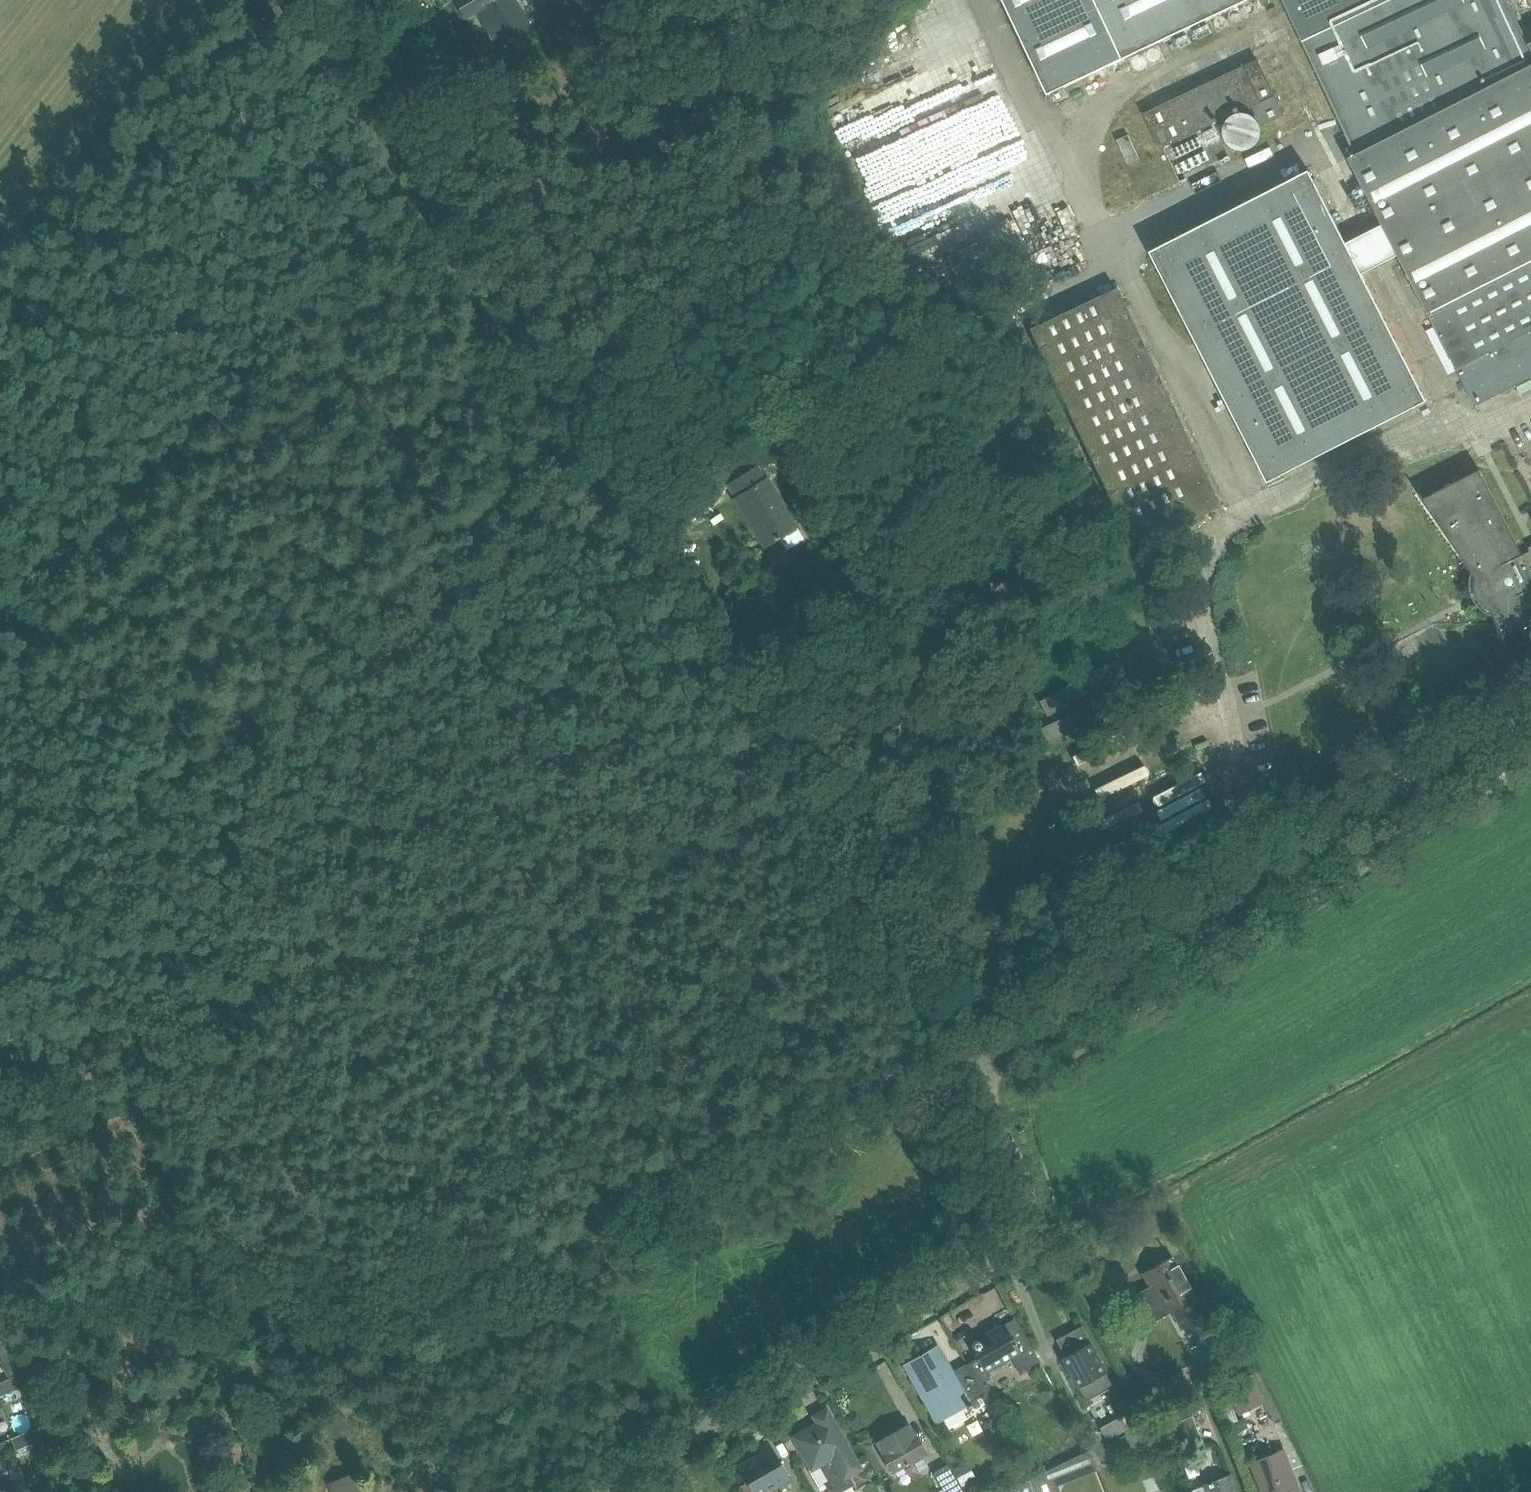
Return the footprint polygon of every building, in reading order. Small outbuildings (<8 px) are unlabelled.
[(529,30),(513,0),(454,0),(464,17),(475,11),(482,23),(489,19),(495,30),(490,33),(498,47),(529,30)] [(1048,94),(1248,0),(1004,0),(1048,94)] [(1302,40),(1346,135),(1355,156),(1349,159),(1383,225),(1398,255),(1429,314),(1476,406),(1494,397),(1530,378),(1530,43),(1510,0),(1283,0),(1302,40)] [(1276,6),(1268,10),(1273,21),(1281,17),(1276,6)] [(919,76),(826,116),(841,153),(916,121),(915,119),(995,86),(976,41),(915,66),(919,76)] [(1284,115),(1272,90),(1258,61),(1145,114),(1161,149),(1253,105),(1262,126),(1284,115)] [(1064,87),(1053,92),(1057,101),(1069,96),(1064,87)] [(1277,136),(1271,125),(1263,129),(1269,140),(1277,136)] [(881,222),(1015,166),(999,127),(914,162),(914,161),(899,167),(896,158),(881,165),(880,161),(859,170),(881,222)] [(1113,139),(1126,164),(1139,158),(1126,133),(1113,139)] [(1398,255),(1383,225),(1347,244),(1310,171),(1151,252),(1269,482),(1427,401),(1362,273),(1398,255)] [(1116,288),(1029,330),(1132,548),(1220,507),(1116,288)] [(1426,329),(1440,356),(1448,353),(1434,325),(1426,329)] [(775,436),(771,430),(744,447),(753,461),(770,450),(765,442),(775,436)] [(756,468),(729,485),(737,498),(736,499),(765,546),(778,538),(785,550),(803,539),(795,527),(766,480),(764,481),(756,468)] [(1525,556),(1524,554),(1523,555),(1479,468),(1422,497),(1478,579),(1477,584),(1477,589),(1478,593),(1481,598),(1483,602),(1487,605),(1490,607),(1493,609),(1504,641),(1530,628),(1530,567),(1525,556)] [(1180,1333),(1205,1321),(1174,1256),(1142,1272),(1163,1316),(1170,1312),(1180,1333)] [(284,1272),(283,1282),(304,1284),(304,1273),(284,1272)] [(118,1316),(118,1327),(128,1327),(129,1317),(118,1316)] [(982,1376),(1018,1355),(1000,1324),(965,1345),(982,1376)] [(1083,1400),(1112,1386),(1081,1327),(1053,1342),(1083,1400)] [(935,1424),(971,1404),(938,1345),(902,1365),(935,1424)] [(298,1376),(300,1366),(290,1363),(287,1373),(298,1376)] [(1254,1370),(1223,1386),(1237,1412),(1267,1396),(1254,1370)] [(0,1383),(0,1397),(21,1388),(16,1376),(0,1383)] [(1101,1397),(1086,1405),(1096,1424),(1111,1416),(1101,1397)] [(841,1481),(862,1469),(826,1406),(784,1429),(810,1474),(830,1462),(841,1481)] [(1097,1426),(1105,1439),(1127,1427),(1120,1414),(1097,1426)] [(890,1477),(925,1456),(906,1423),(871,1443),(890,1477)] [(33,1429),(10,1439),(16,1451),(39,1441),(33,1429)] [(788,1480),(769,1447),(734,1468),(749,1491),(769,1491),(788,1480)] [(1286,1449),(1245,1464),(1255,1491),(1302,1491),(1286,1449)] [(1092,1470),(1086,1453),(1043,1468),(1046,1476),(1020,1485),(1022,1491),(1050,1491),(1048,1485),(1092,1470)] [(11,1484),(5,1470),(12,1466),(7,1454),(0,1457),(0,1488),(11,1484)] [(968,1469),(951,1477),(945,1464),(932,1471),(940,1488),(933,1491),(962,1491),(976,1484),(968,1469)] [(331,1484),(334,1491),(361,1491),(353,1474),(331,1484)] [(1233,1474),(1188,1489),(1189,1491),(1239,1491),(1233,1474)]
